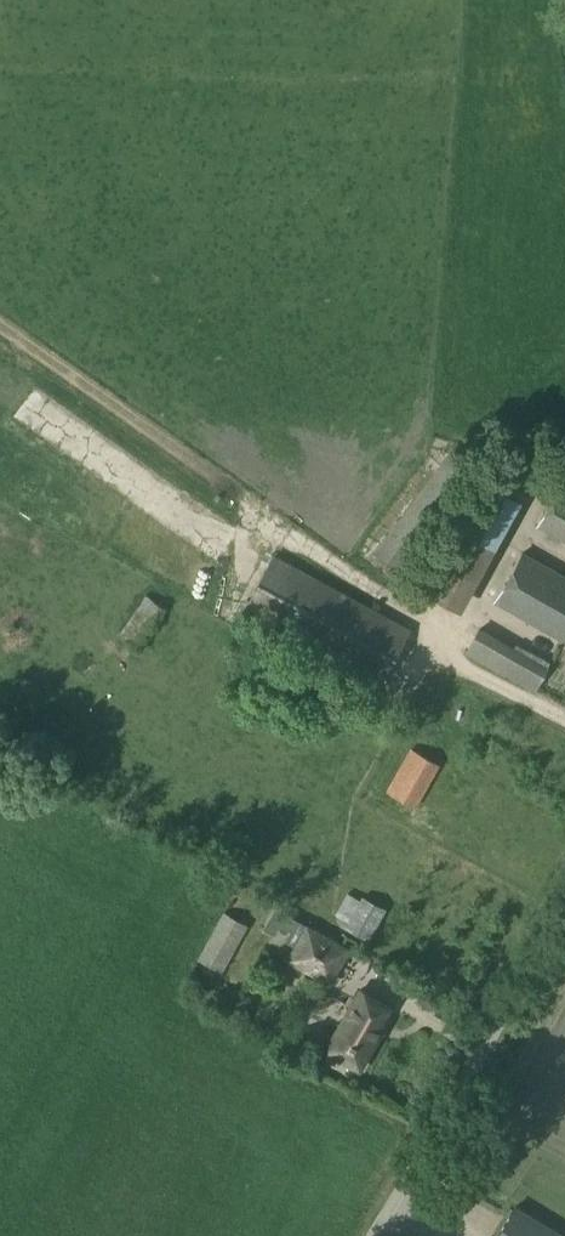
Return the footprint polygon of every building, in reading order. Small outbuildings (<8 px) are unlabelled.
[(445,459),(373,553),(400,573),(472,479),(445,459)] [(461,612),(521,502),(486,483),(426,594),(461,612)] [(564,544),(564,491),(558,488),(536,527),(564,544)] [(279,555),(243,614),(380,689),(412,630),(279,555)] [(564,643),(564,579),(523,555),(495,604),(564,643)] [(145,595),(116,635),(137,650),(166,610),(145,595)] [(535,693),(550,664),(516,644),(513,648),(482,629),(466,654),(535,693)] [(415,809),(439,766),(410,749),(385,792),(415,809)] [(369,941),(386,910),(361,897),(357,905),(345,898),(337,914),(349,920),(345,928),(369,941)] [(223,913),(197,960),(221,974),(248,927),(223,913)] [(284,961),(330,986),(350,950),(304,925),(284,961)] [(376,1033),(389,1009),(358,992),(326,1053),(343,1062),(348,1052),(366,1062),(380,1035),(376,1033)] [(514,1207),(497,1235),(562,1235),(514,1207)]
